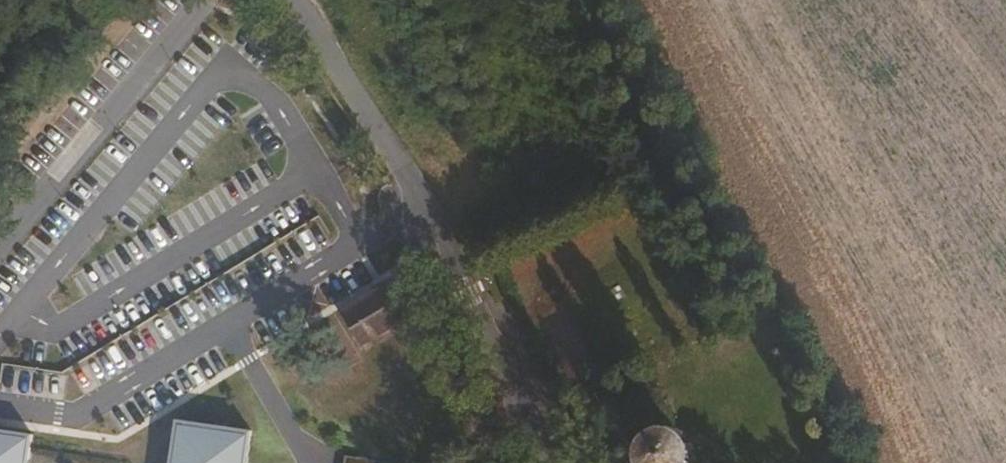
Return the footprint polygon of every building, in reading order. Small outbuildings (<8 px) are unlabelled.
[(404,321),(383,284),(337,310),(357,347),(404,321)] [(660,462),(675,462),(706,450),(687,406),(643,425),(660,462)] [(254,427),(177,416),(170,462),(248,462),(254,427)] [(35,431),(0,426),(0,462),(30,462),(35,431)]
